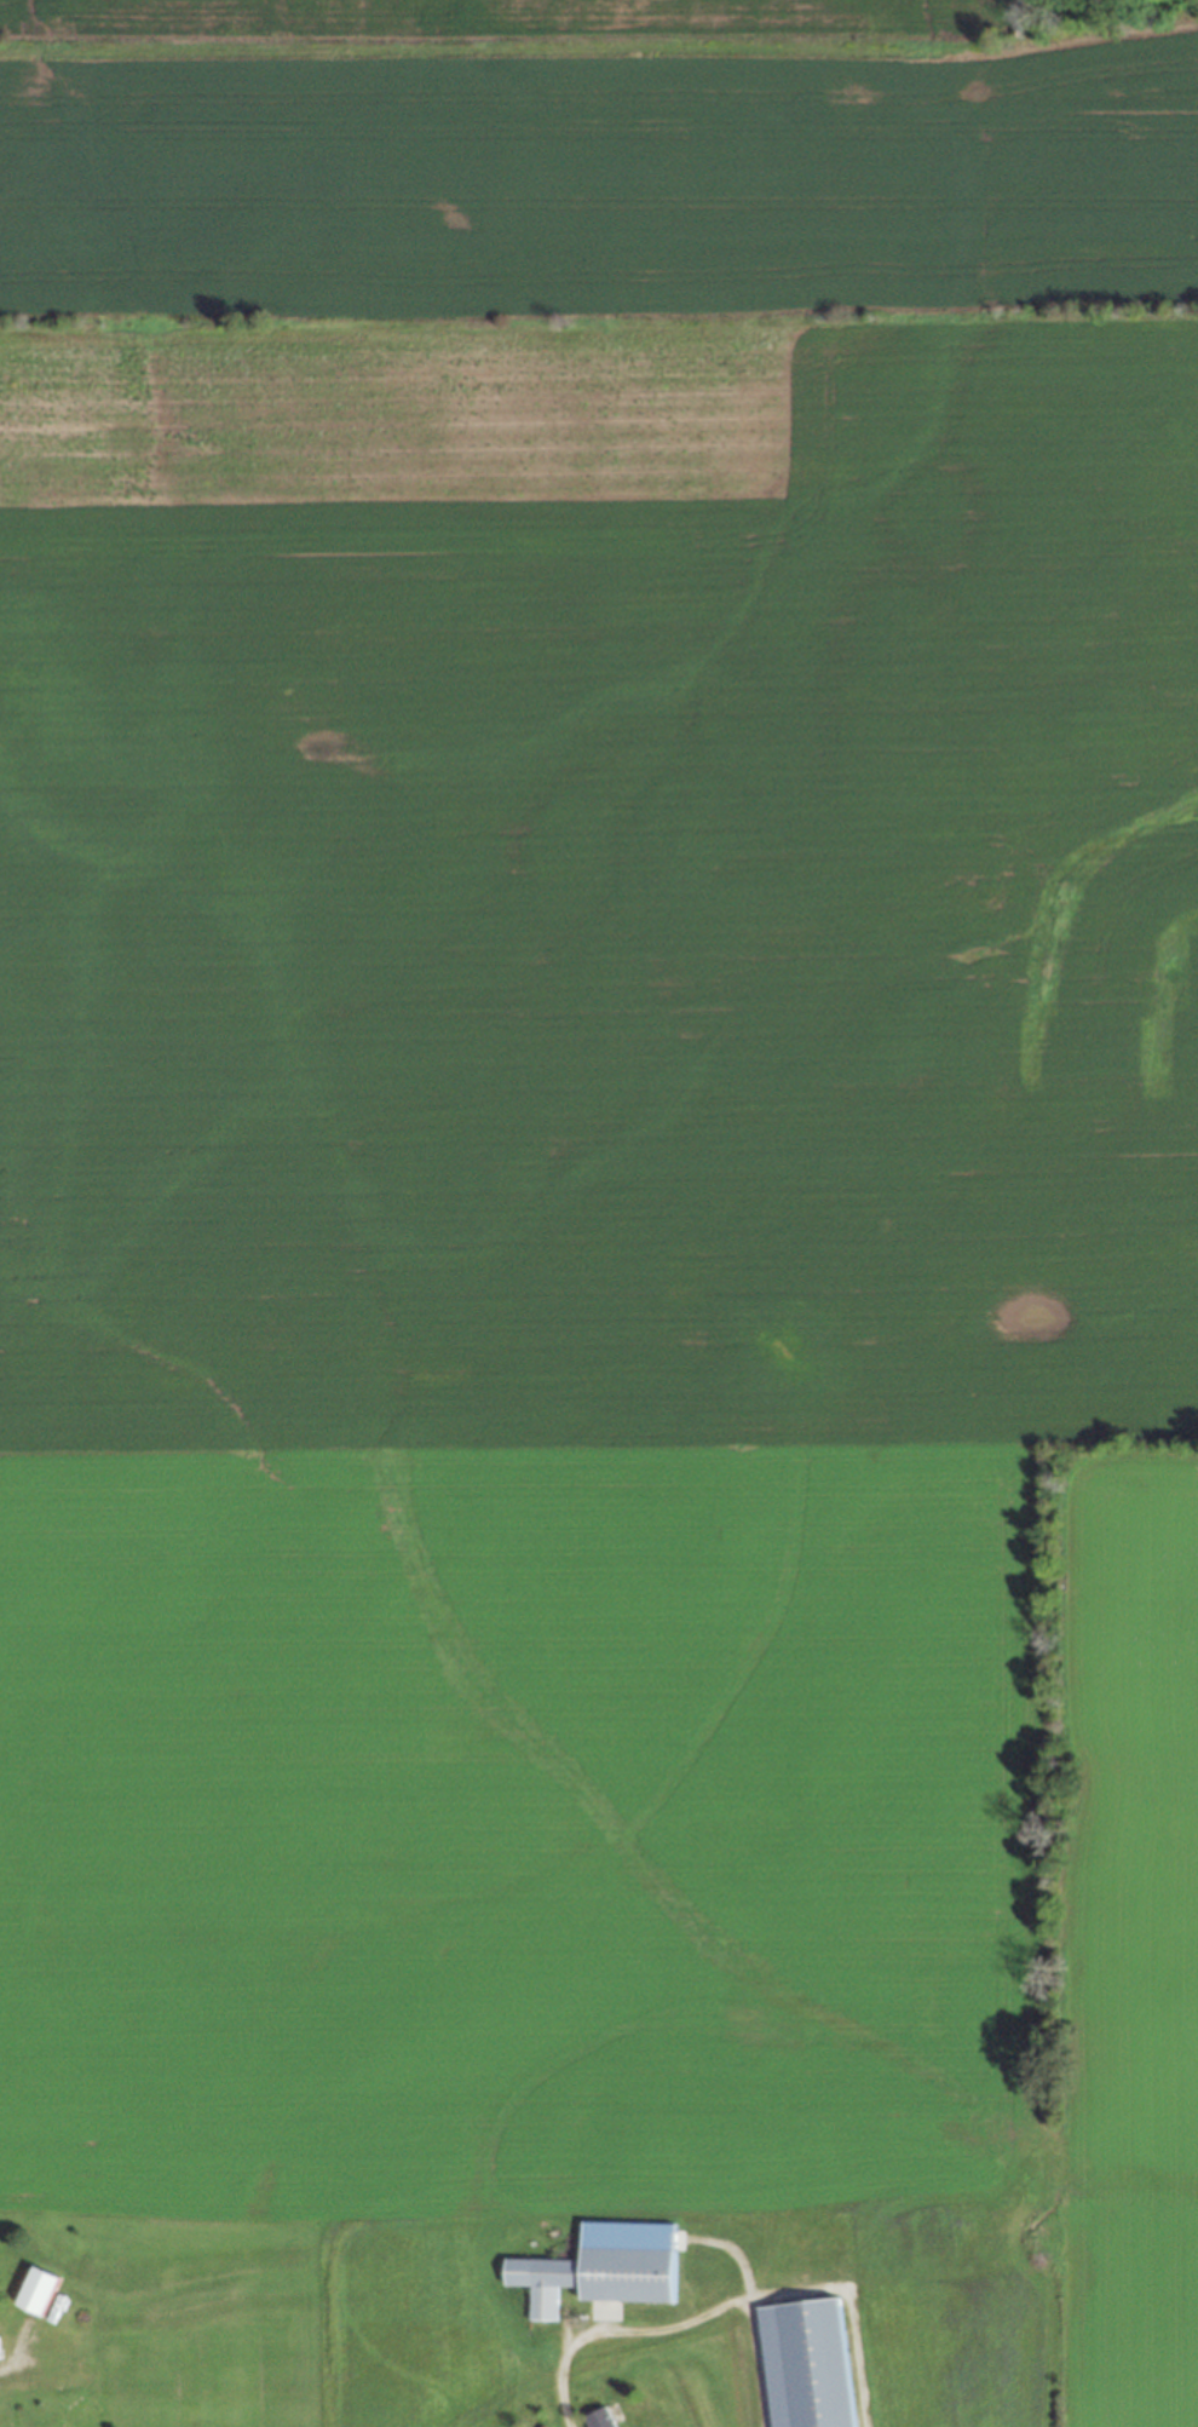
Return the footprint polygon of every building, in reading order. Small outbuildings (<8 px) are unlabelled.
[(574,2301),(672,2303),(674,2250),(575,2248),(574,2301)] [(555,2286),(570,2287),(570,2259),(500,2259),(500,2286),(527,2286),(526,2320),(554,2321),(555,2286)] [(12,2305),(39,2317),(56,2278),(29,2266),(12,2305)] [(769,2426),(851,2426),(839,2298),(757,2306),(769,2426)] [(586,2426),(613,2426),(604,2406),(581,2416),(586,2426)]
